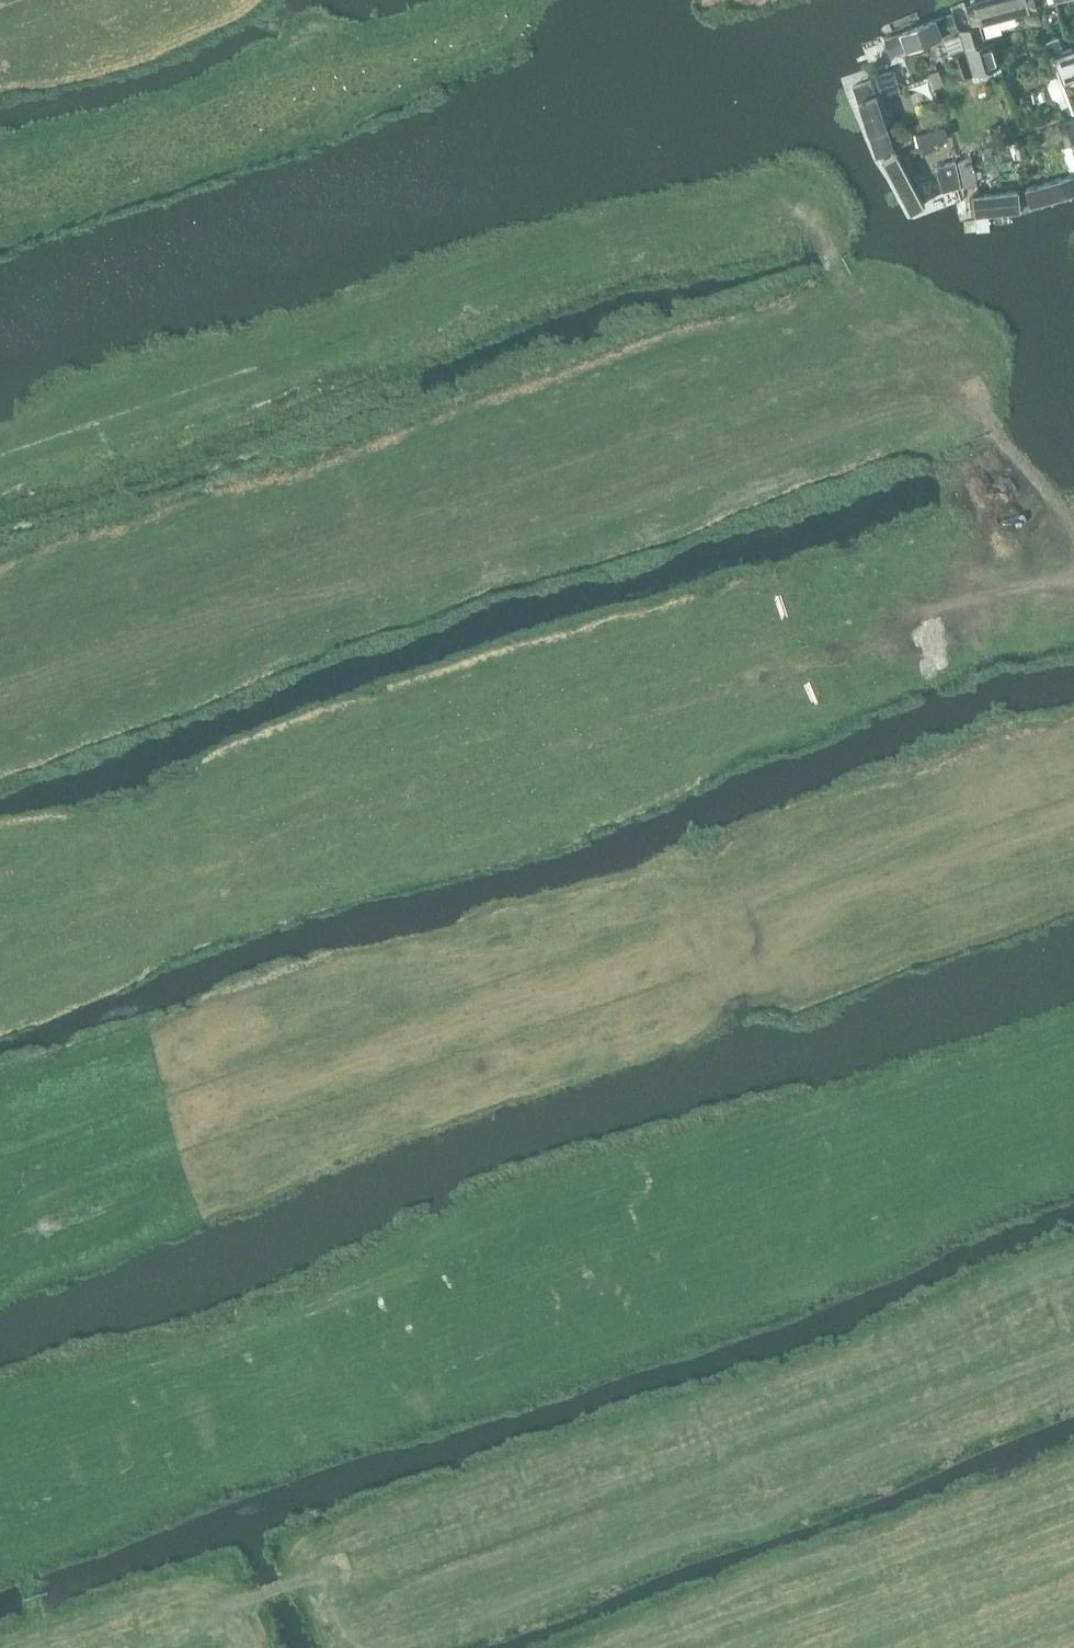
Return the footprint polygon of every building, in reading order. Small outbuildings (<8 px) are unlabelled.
[(1036,0),(985,0),(966,5),(971,26),(982,24),(983,27),(1039,13),(1036,0)] [(958,31),(951,13),(885,38),(892,56),(958,31)] [(983,32),(984,32),(983,27),(982,24),(971,26),(960,29),(962,36),(966,48),(973,75),(993,70),(983,32)] [(1052,51),(1062,47),(1058,36),(1046,41),(1050,52),(1052,51)] [(1052,51),(1072,109),(1073,109),(1073,45),(1072,44),(1062,47),(1052,51)] [(966,48),(947,54),(957,80),(973,75),(966,48)] [(881,70),(889,90),(904,84),(895,64),(881,70)] [(895,151),(870,78),(853,84),(877,157),(895,151)] [(1073,142),(1073,117),(1059,122),(1067,144),(1073,142)] [(943,125),(914,134),(918,146),(947,136),(943,125)] [(1022,138),(1013,140),(1018,158),(1026,156),(1022,138)] [(1063,145),(1070,167),(1073,165),(1073,142),(1067,144),(1063,145)] [(882,161),(911,214),(926,206),(898,153),(882,161)] [(963,159),(958,160),(963,187),(977,184),(972,156),(963,157),(963,159)] [(956,161),(936,167),(943,191),(961,186),(956,161)] [(1026,187),(1031,205),(1073,193),(1073,173),(1026,187)] [(1020,211),(1018,191),(974,195),(976,215),(1020,211)]
